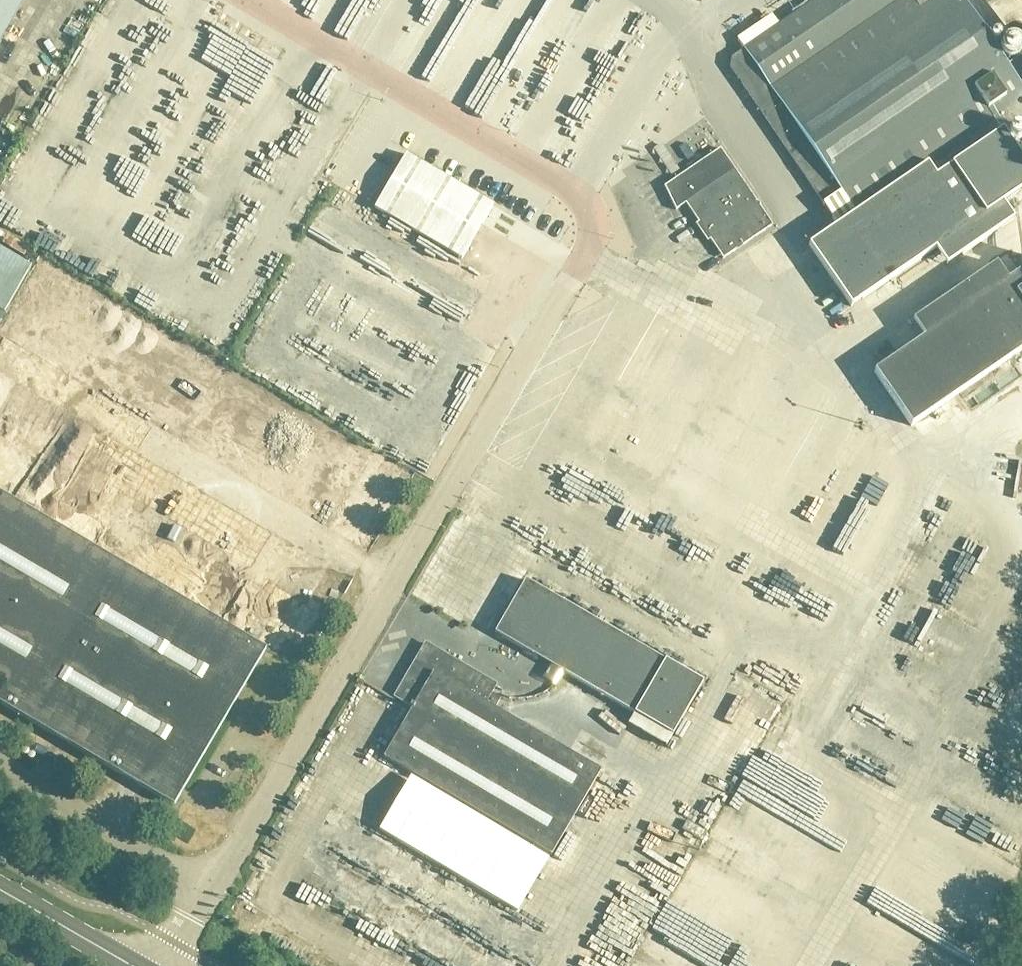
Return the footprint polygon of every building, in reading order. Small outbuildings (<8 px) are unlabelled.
[(26,0),(0,0),(0,43),(26,0)] [(961,0),(817,0),(744,50),(745,50),(732,59),(731,68),(839,226),(811,245),(853,306),(935,250),(946,267),(1016,219),(1004,203),(1021,191),(1021,157),(1005,132),(1021,120),(1021,57),(1007,68),(961,0)] [(685,205),(723,260),(773,226),(720,150),(664,188),(676,211),(685,205)] [(462,260),(493,207),(406,155),(374,209),(462,260)] [(27,254),(0,240),(0,303),(2,304),(27,254)] [(923,339),(874,373),(911,427),(1021,351),(1021,271),(1007,281),(996,265),(912,322),(923,339)] [(654,315),(623,387),(684,413),(719,329),(707,324),(705,331),(675,319),(673,323),(654,315)] [(1021,389),(1021,377),(1004,385),(1009,396),(1021,389)] [(265,651),(231,630),(242,612),(226,602),(239,579),(218,567),(194,609),(88,546),(97,530),(71,514),(61,531),(0,495),(0,705),(173,807),(265,651)] [(523,583),(493,637),(551,668),(565,677),(634,715),(672,737),(702,683),(665,662),(664,662),(523,583)] [(473,602),(488,611),(493,602),(478,593),(473,602)] [(551,856),(600,771),(494,709),(500,699),(491,694),(496,686),(426,644),(395,697),(413,708),(383,758),(551,856)] [(591,853),(572,836),(545,866),(564,882),(591,853)] [(703,853),(720,862),(725,852),(708,843),(703,853)] [(654,928),(646,943),(693,965),(732,965),(654,928)]
